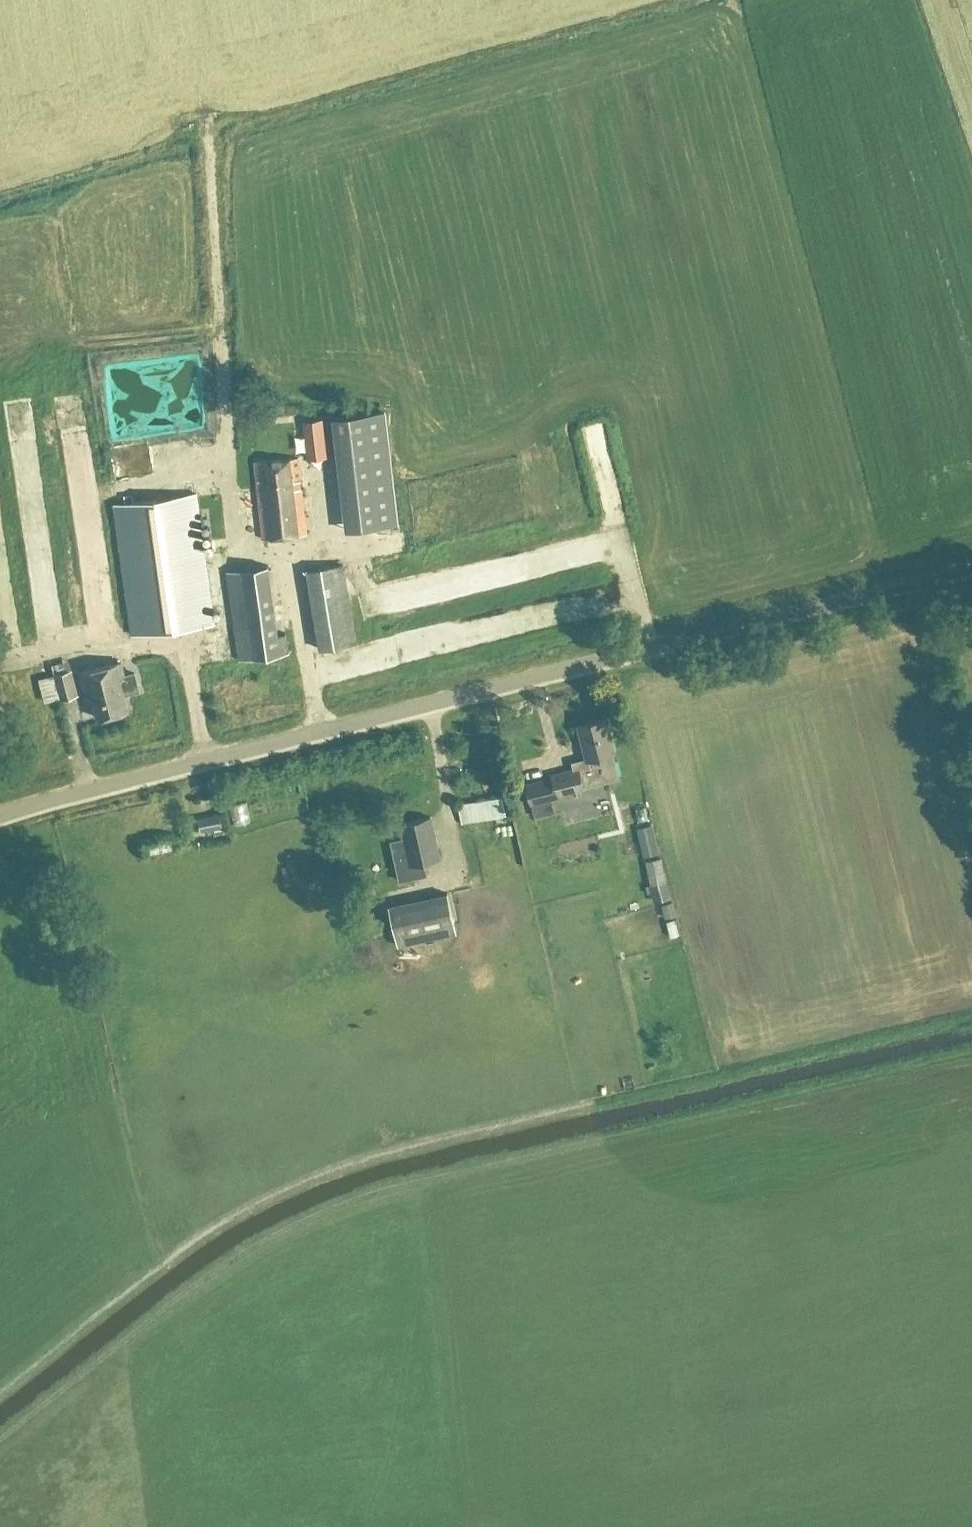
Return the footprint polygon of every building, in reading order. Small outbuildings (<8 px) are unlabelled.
[(130,440),(128,402),(119,403),(117,384),(113,384),(116,440),(130,440)] [(348,530),(399,524),(387,412),(335,417),(348,530)] [(313,420),(313,429),(314,447),(329,446),(327,419),(313,420)] [(264,539),(308,534),(299,458),(255,463),(264,539)] [(133,634),(215,623),(197,493),(115,505),(133,634)] [(311,588),(347,582),(344,564),(308,570),(311,588)] [(240,660),(288,653),(284,620),(275,621),(267,565),(228,571),(240,660)] [(120,679),(126,677),(122,662),(81,672),(87,692),(92,690),(99,718),(128,710),(120,679)] [(62,699),(79,694),(72,670),(55,674),(62,699)] [(553,777),(527,784),(532,803),(533,803),(535,811),(536,816),(555,811),(552,798),(559,796),(558,794),(584,787),(584,786),(607,780),(620,777),(613,752),(615,752),(606,717),(579,724),(588,758),(573,762),(575,769),(552,775),(553,777)] [(594,814),(589,788),(568,792),(573,818),(594,814)] [(508,816),(503,795),(458,801),(462,823),(508,816)] [(652,799),(637,802),(641,823),(656,820),(652,799)] [(223,827),(220,814),(198,818),(201,832),(223,827)] [(401,823),(405,838),(392,841),(401,880),(427,874),(424,861),(440,858),(431,816),(401,823)] [(667,872),(663,844),(650,846),(654,874),(667,872)] [(448,893),(390,906),(399,945),(457,932),(448,893)]
